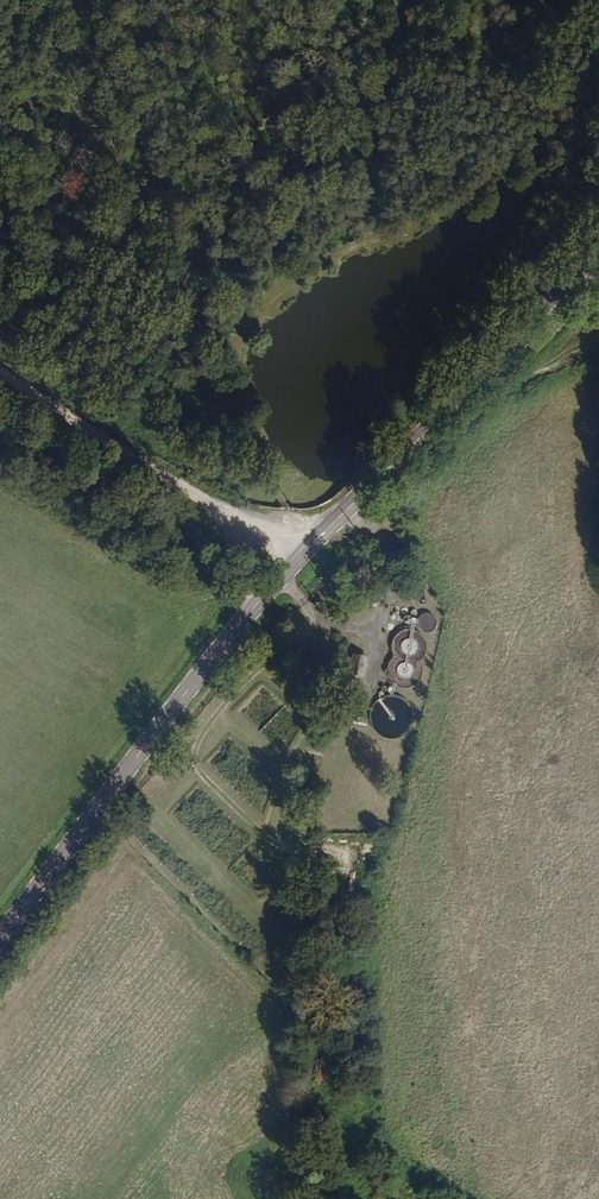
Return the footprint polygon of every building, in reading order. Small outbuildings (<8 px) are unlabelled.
[(419,596),(415,595),(412,596),(411,599),(412,602),(415,604),(418,603),(420,602),(420,598),(419,596)] [(427,613),(423,611),(419,611),(414,613),(411,616),(410,619),(411,624),(413,628),(417,630),(422,631),(426,629),(428,626),(430,622),(429,618),(427,613)] [(385,648),(387,654),(384,658),(381,663),(381,668),(378,668),(379,673),(381,672),(383,678),(386,682),(390,685),(396,687),(405,686),(411,681),(414,677),(416,670),(415,663),(413,659),(418,655),(420,648),(420,642),(419,637),(416,633),(411,629),(405,627),(399,627),(395,628),(390,632),(386,637),(385,643),(385,648)] [(304,645),(300,644),(295,645),(291,649),(290,656),(293,661),(296,663),(304,663),(309,658),(310,653),(308,648),(304,645)] [(365,663),(352,660),(347,680),(361,683),(365,663)] [(280,666),(273,672),(279,679),(286,673),(280,666)] [(397,695),(390,694),(382,695),(376,698),(370,704),(367,711),(366,716),(367,723),(370,730),(375,735),(382,739),(391,739),(399,737),(405,732),(408,726),(410,719),(410,711),(408,705),(403,699),(397,695)]
